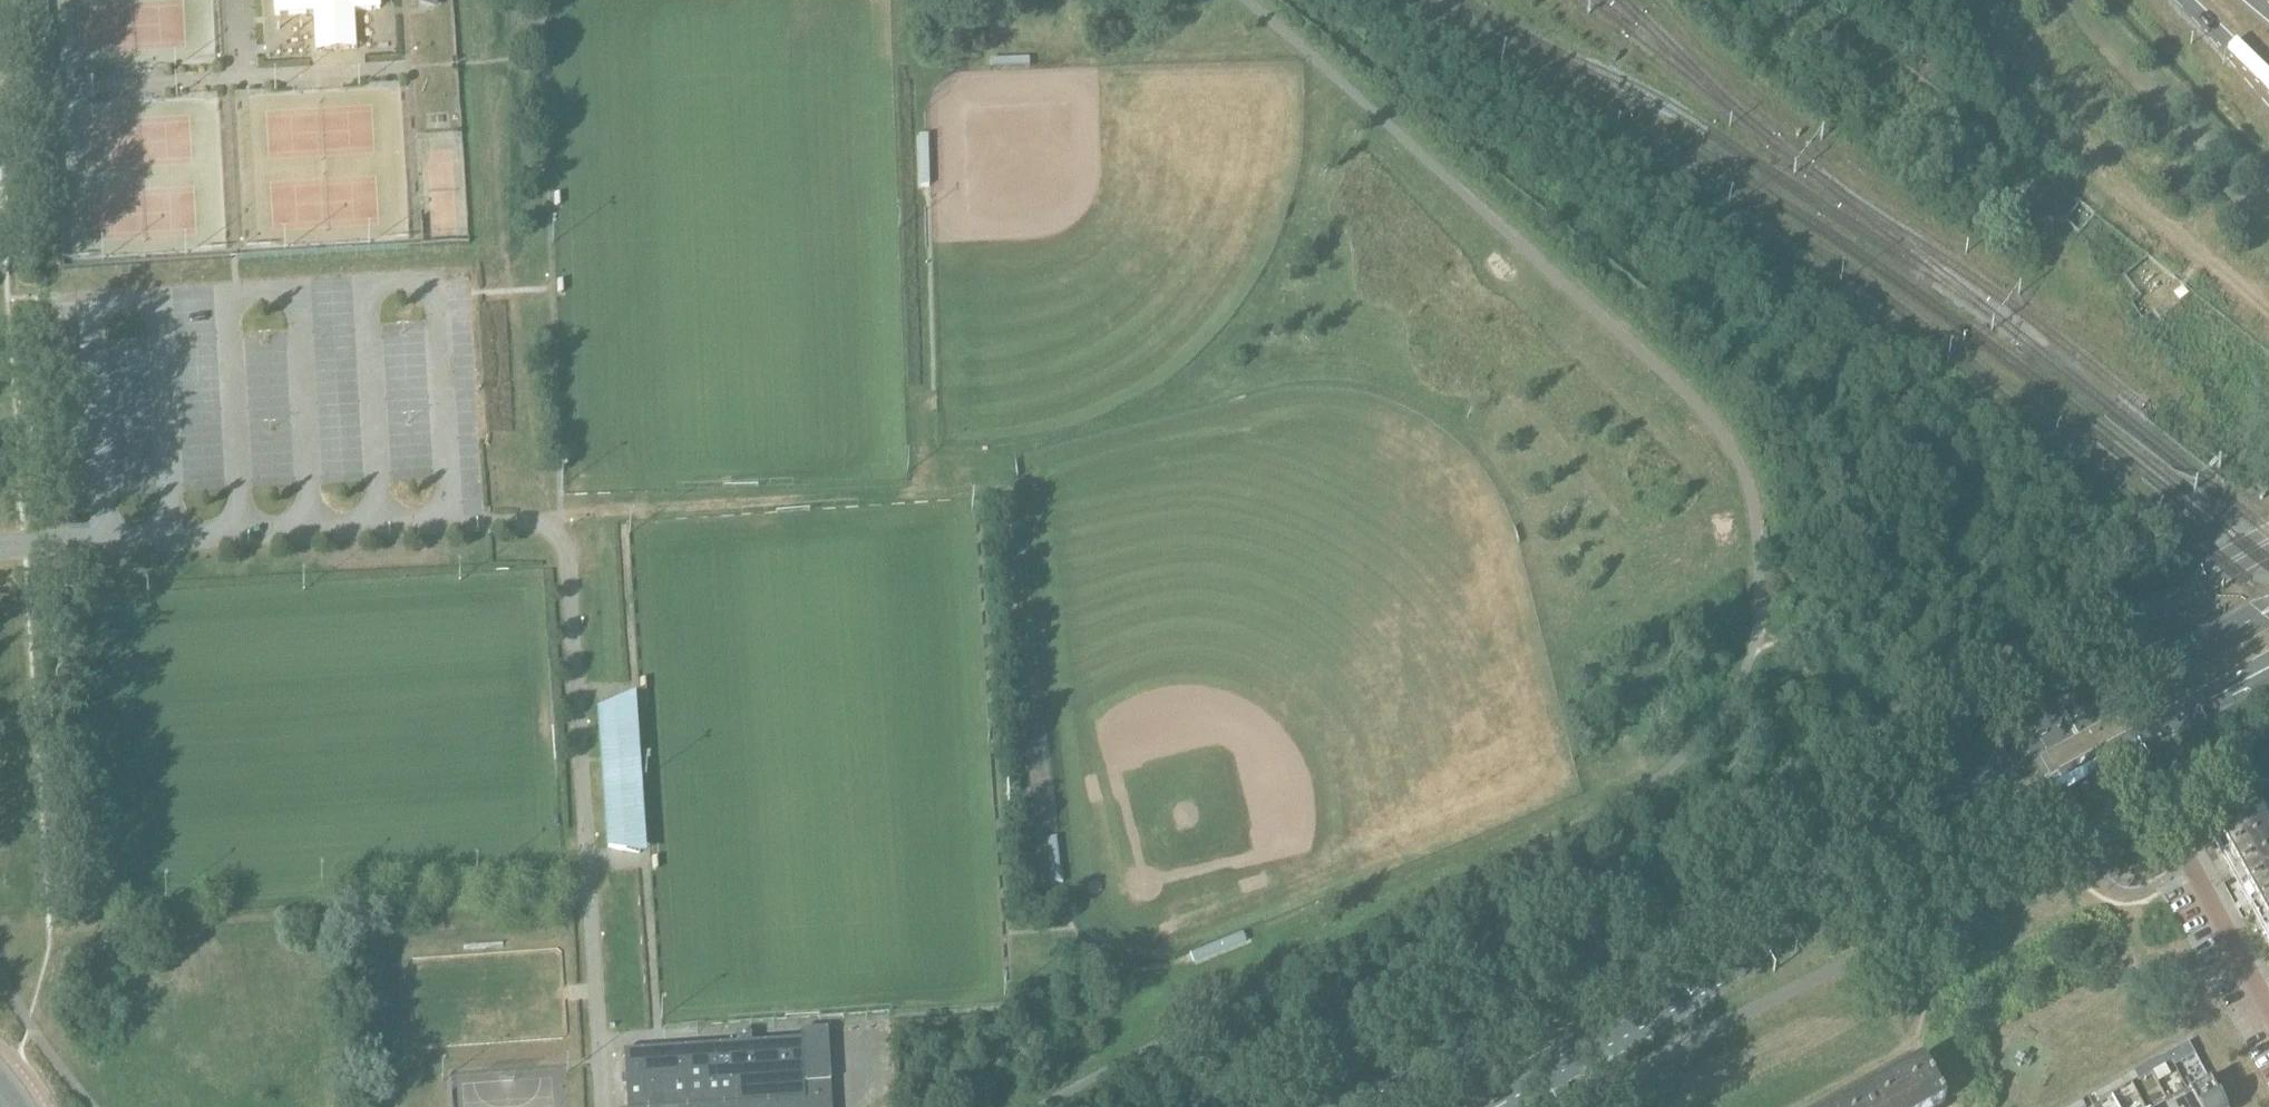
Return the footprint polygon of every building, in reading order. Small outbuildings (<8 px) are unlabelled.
[(354,41),(352,10),(378,9),(378,0),(273,0),(274,15),(313,12),(315,51),(355,49),(354,41)] [(639,698),(600,699),(606,850),(645,848),(639,698)] [(2256,819),(2216,841),(2268,938),(2268,842),(2256,819)] [(826,1029),(800,1031),(801,1040),(751,1043),(750,1034),(736,1035),(737,1044),(623,1051),(627,1106),(832,1106),(826,1029)] [(2187,1042),(2174,1050),(2178,1057),(2192,1050),(2187,1042)] [(2165,1065),(2160,1057),(2147,1064),(2151,1072),(2165,1065)] [(1861,1097),(1867,1106),(1939,1106),(1944,1105),(1921,1064),(1861,1097)] [(2147,1064),(2133,1072),(2137,1080),(2151,1072),(2147,1064)] [(2125,1087),(2120,1079),(2107,1086),(2111,1094),(2125,1087)] [(2209,1081),(2188,1092),(2196,1106),(2223,1106),(2209,1081)] [(2111,1094),(2107,1086),(2093,1094),(2097,1102),(2111,1094)] [(2170,1106),(2196,1106),(2188,1092),(2168,1103),(2170,1106)] [(1842,1106),(1867,1106),(1861,1097),(1842,1106)]
